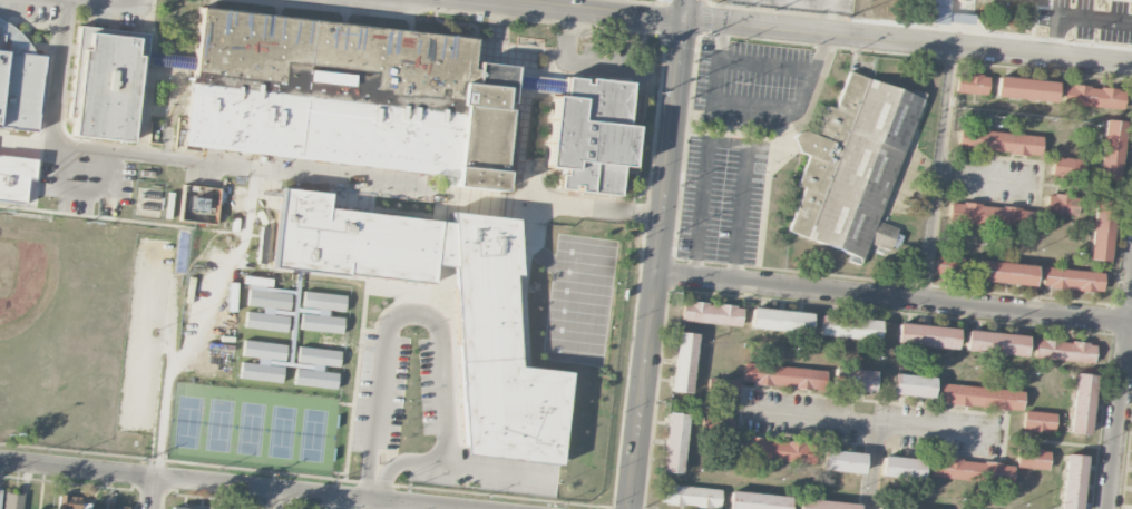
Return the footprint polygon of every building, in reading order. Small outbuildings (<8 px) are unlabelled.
[(185,141),(199,7),(474,38),(470,68),(476,69),(477,62),(515,67),(510,102),(502,102),(502,108),(514,109),(505,188),(442,180),(445,172),(185,141)] [(68,117),(79,25),(148,33),(138,125),(131,124),(129,141),(71,135),(74,117),(68,117)] [(36,131),(0,127),(0,33),(3,33),(1,50),(45,56),(36,131)] [(145,62),(171,64),(170,66),(187,68),(188,56),(146,52),(145,62)] [(852,69),(921,99),(861,261),(790,233),(807,188),(802,187),(812,158),(801,154),(799,153),(797,148),(796,145),(796,140),(797,136),(799,134),(801,131),(806,130),(809,129),(812,130),(821,134),(833,106),(838,107),(852,69)] [(988,74),(957,73),(956,93),(987,94),(988,74)] [(562,93),(563,76),(513,74),(512,91),(562,93)] [(995,96),(1054,103),(1056,82),(997,75),(995,96)] [(545,166),(553,95),(563,96),(565,76),(627,84),(623,125),(632,126),(627,166),(618,165),(615,195),(556,188),(558,168),(545,166)] [(1065,84),(1063,104),(1122,109),(1124,89),(1065,84)] [(1098,180),(1119,181),(1122,120),(1101,119),(1098,180)] [(1042,135),(959,128),(958,148),(1040,156),(1042,135)] [(23,203),(0,200),(0,156),(36,159),(33,178),(27,177),(23,203)] [(1084,177),(1084,158),(1052,157),(1051,176),(1084,177)] [(219,188),(184,185),(180,220),(186,220),(187,212),(216,214),(219,188)] [(517,366),(567,372),(557,466),(461,454),(451,266),(432,264),(430,284),(271,265),(280,188),(326,193),(325,206),(449,219),(448,212),(514,218),(517,274),(510,274),(517,366)] [(1047,193),(1045,213),(1076,216),(1078,197),(1047,193)] [(1108,261),(1114,202),(1094,199),(1087,259),(1108,261)] [(1030,228),(1031,208),(950,203),(949,223),(1030,228)] [(964,277),(965,257),(936,256),(935,275),(964,277)] [(1034,285),(1035,264),(975,261),(974,281),(1034,285)] [(1103,273),(1044,266),(1042,286),(1101,292),(1103,273)] [(526,275),(512,276),(513,301),(528,300),(526,275)] [(740,326),(742,306),(683,300),(681,320),(740,326)] [(810,311),(751,308),(750,329),(809,332),(810,311)] [(819,336),(878,339),(879,319),(820,315),(819,336)] [(896,343),(956,349),(958,329),(899,323),(896,343)] [(689,394),(697,334),(677,331),(669,391),(689,394)] [(1026,334),(967,331),(965,352),(1025,355),(1026,334)] [(1034,357),(1093,364),(1095,344),(1036,338),(1034,357)] [(742,385),(824,389),(825,368),(743,364),(742,385)] [(833,389),(873,390),(874,370),(834,369),(833,389)] [(891,394),(931,398),(934,377),(893,373),(891,394)] [(1089,435),(1093,375),(1073,374),(1069,433),(1089,435)] [(706,398),(737,399),(738,379),(707,378),(706,398)] [(1023,391),(941,383),(939,402),(1021,411),(1023,391)] [(1053,433),(1055,414),(1024,410),(1022,429),(1053,433)] [(687,414),(667,412),(661,471),(681,474),(687,414)] [(814,463),(815,442),(738,438),(737,459),(814,463)] [(1017,468),(1047,469),(1049,449),(1018,447),(1017,468)] [(821,469),(861,475),(864,454),(824,448),(821,469)] [(1086,456),(1066,453),(1058,508),(1079,508),(1086,456)] [(922,458),(882,457),(881,477),(921,479),(922,458)] [(929,478),(1012,485),(1013,464),(931,457),(929,478)] [(662,483),(660,502),(717,508),(719,508),(721,490),(662,483)] [(731,490),(728,508),(788,508),(790,498),(731,490)] [(4,493),(4,508),(24,508),(25,494),(4,493)] [(80,502),(81,496),(58,494),(57,508),(91,508),(91,503),(80,502)] [(799,497),(798,508),(857,508),(858,504),(799,497)]
